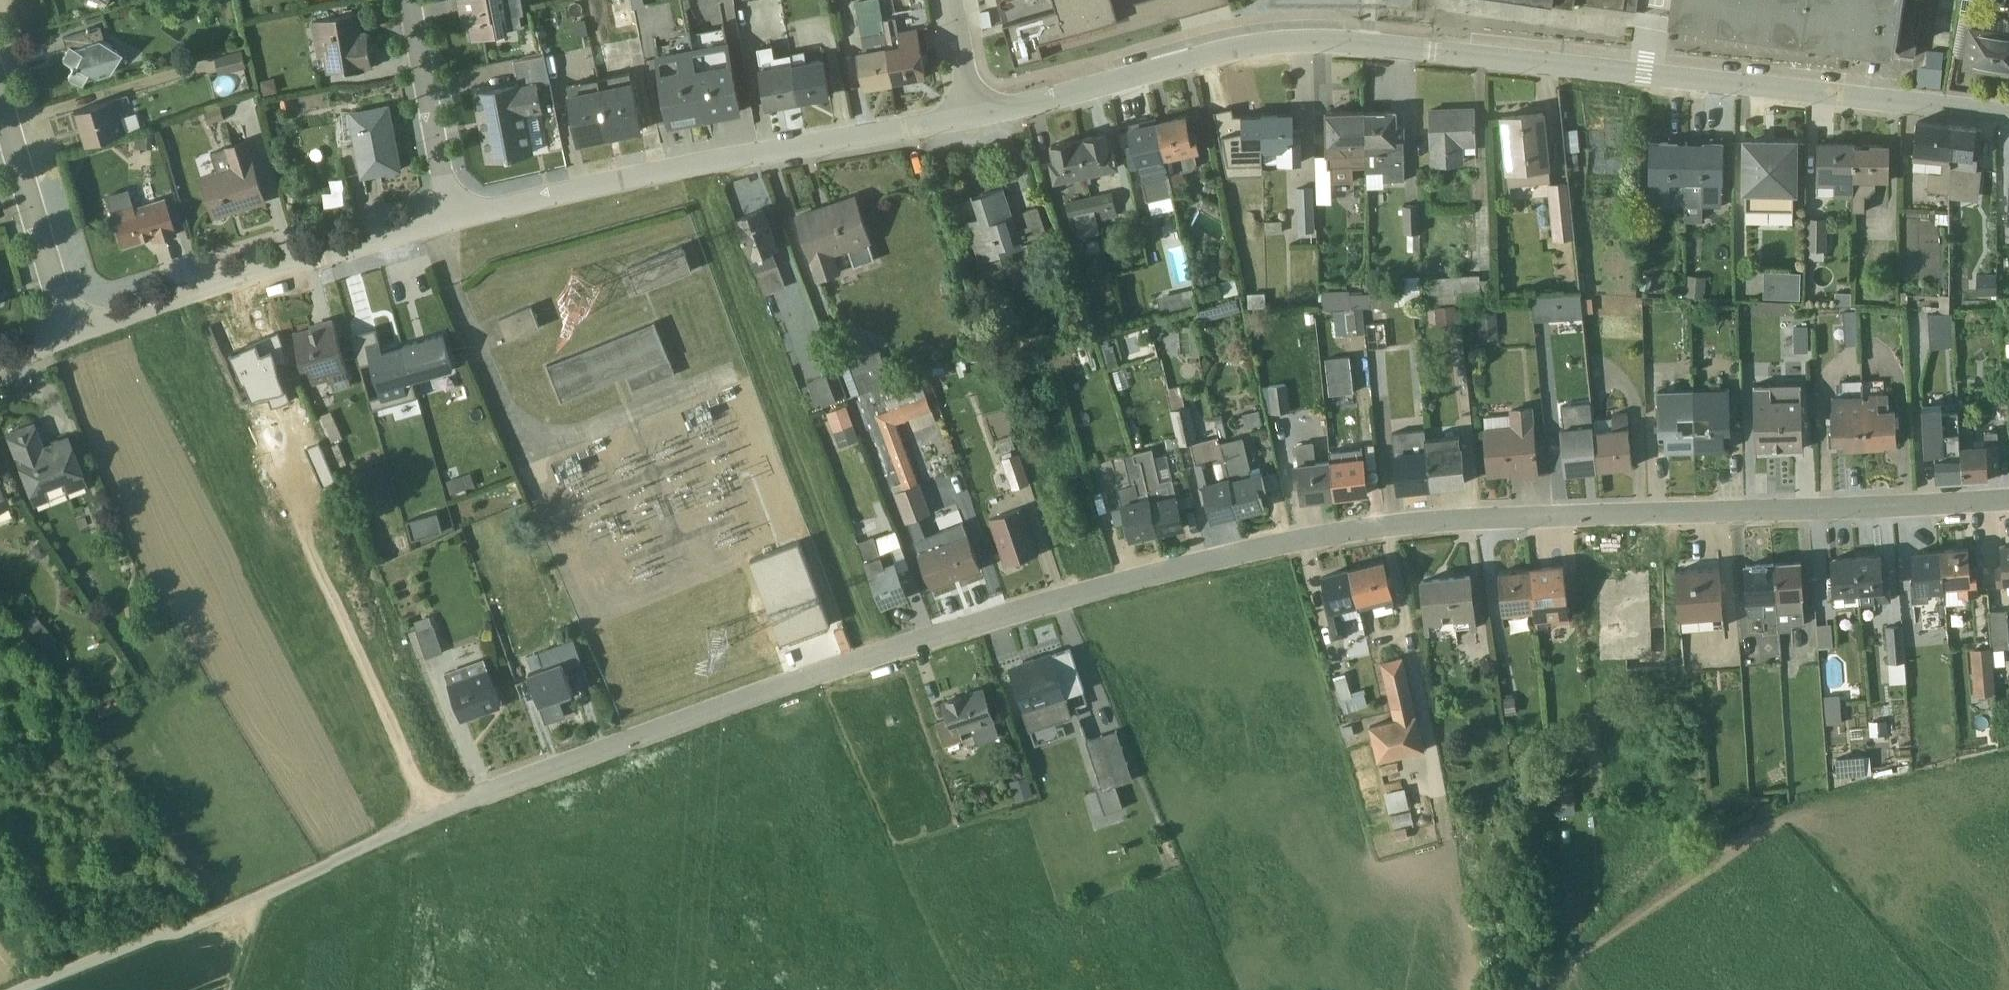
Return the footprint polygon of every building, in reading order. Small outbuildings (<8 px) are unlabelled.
[(522,0),(459,0),(463,22),(470,21),(473,36),(510,28),(509,25),(523,23),(521,11),(524,10),(522,0)] [(883,16),(880,0),(856,0),(864,46),(857,47),(864,86),(895,81),(894,78),(883,16)] [(1041,0),(999,0),(1004,18),(1011,16),(1043,7),(1041,0)] [(1004,18),(1016,59),(1178,13),(1175,3),(1184,0),(1130,0),(1129,1),(1128,0),(1041,0),(1043,7),(1011,16),(1004,18)] [(1671,17),(1892,49),(1894,39),(1897,39),(1896,45),(1900,50),(1914,52),(1921,0),(1672,0),(1670,16),(1671,16),(1671,17)] [(1967,20),(1970,21),(1971,12),(1973,0),(1958,0),(1957,8),(1959,8),(1952,51),(1963,53),(1967,20)] [(898,27),(913,24),(910,6),(895,9),(895,14),(898,27)] [(1970,21),(1990,23),(1991,15),(1971,12),(1970,21)] [(327,73),(368,66),(368,65),(374,63),(368,30),(361,31),(358,13),(311,22),(317,57),(323,55),(327,73)] [(923,51),(918,25),(916,24),(913,24),(898,27),(895,14),(883,16),(894,78),(927,72),(924,59),(927,59),(925,50),(923,51)] [(2008,72),(2008,26),(2002,25),(1990,23),(1970,21),(1967,20),(1963,53),(1961,65),(2008,72)] [(705,113),(741,107),(725,25),(690,31),(705,113)] [(120,52),(99,41),(101,37),(98,28),(61,39),(65,51),(61,57),(61,58),(61,60),(61,61),(62,62),(69,67),(70,70),(68,75),(66,77),(66,78),(66,80),(67,81),(68,82),(70,83),(71,83),(72,83),(73,84),(80,87),(84,81),(108,74),(120,52)] [(671,120),(705,113),(690,31),(672,35),(673,40),(657,44),(671,120)] [(769,105),(800,99),(791,49),(776,52),(773,41),(757,44),(769,105)] [(791,49),(800,99),(832,93),(825,53),(807,57),(806,47),(791,49)] [(539,108),(544,107),(539,80),(552,77),(545,49),(516,55),(520,80),(477,88),(489,156),(507,153),(507,155),(516,153),(515,151),(533,148),(533,145),(541,144),(544,140),(539,108)] [(218,75),(245,68),(242,50),(214,57),(218,75)] [(599,75),(612,135),(645,128),(634,75),(633,76),(631,68),(599,75)] [(579,141),(612,135),(599,75),(569,81),(579,141)] [(275,78),(261,81),(264,94),(278,91),(275,78)] [(81,146),(139,128),(134,113),(119,117),(113,99),(70,112),(81,146)] [(363,172),(401,165),(389,102),(341,110),(346,135),(356,133),(363,172)] [(1463,161),(1476,160),(1476,142),(1477,142),(1475,102),(1428,103),(1430,160),(1462,159),(1463,161)] [(1363,107),(1366,162),(1367,184),(1384,183),(1384,176),(1405,175),(1404,134),(1405,134),(1405,121),(1397,121),(1397,105),(1363,107)] [(208,124),(224,119),(220,107),(204,111),(208,124)] [(1366,162),(1363,107),(1328,108),(1325,109),(1326,145),(1328,165),(1331,165),(1331,178),(1353,177),(1354,162),(1366,162)] [(1508,181),(1551,177),(1543,108),(1501,112),(1508,181)] [(1280,159),(1301,158),(1300,124),(1293,125),(1292,110),(1262,110),(1263,158),(1280,158),(1280,159)] [(1175,189),(1175,190),(1176,195),(1190,192),(1189,187),(1184,166),(1192,164),(1197,157),(1195,148),(1199,147),(1195,127),(1189,128),(1186,112),(1157,118),(1175,189)] [(1926,185),(1949,187),(1949,120),(1917,116),(1912,165),(1928,167),(1926,185)] [(1148,196),(1175,189),(1157,118),(1147,118),(1127,123),(1131,139),(1126,140),(1132,163),(1139,161),(1148,196)] [(1949,187),(1949,193),(1977,195),(1981,164),(1977,164),(1981,124),(1976,124),(1976,123),(1949,120),(1949,187)] [(1563,126),(1567,166),(1579,164),(1577,147),(1580,147),(1578,124),(1563,126)] [(1079,134),(1088,170),(1120,163),(1116,142),(1111,143),(1108,128),(1079,134)] [(1649,200),(1685,201),(1687,133),(1668,133),(1668,137),(1663,137),(1661,137),(1660,138),(1660,139),(1659,140),(1659,141),(1652,141),(1651,132),(1650,132),(1649,200)] [(1687,133),(1685,201),(1685,217),(1702,218),(1702,201),(1721,202),(1722,133),(1721,133),(1721,138),(1712,138),(1712,133),(1687,133)] [(133,150),(151,150),(151,134),(134,134),(133,150)] [(1055,178),(1088,170),(1079,134),(1050,141),(1053,156),(1049,156),(1055,178)] [(1745,204),(1793,205),(1794,138),(1746,137),(1745,204)] [(1833,192),(1852,193),(1853,139),(1818,138),(1816,179),(1833,180),(1833,192)] [(1852,193),(1852,206),(1864,206),(1864,191),(1870,191),(1875,186),(1875,175),(1888,175),(1889,139),(1853,139),(1852,193)] [(213,217),(265,201),(247,140),(210,153),(216,171),(200,176),(213,217)] [(325,206),(350,200),(344,174),(329,178),(332,190),(322,193),(325,206)] [(1568,176),(1547,179),(1553,235),(1574,233),(1571,204),(1569,180),(1568,176)] [(1313,182),(1296,182),(1297,228),(1300,229),(1301,238),(1311,238),(1312,228),(1314,227),(1313,182)] [(979,212),(967,216),(980,257),(1024,242),(1022,237),(1047,229),(1039,202),(1024,207),(1028,221),(1018,224),(1004,183),(973,193),(979,212)] [(1093,191),(1098,215),(1118,211),(1112,187),(1093,191)] [(1080,232),(1101,228),(1098,215),(1093,191),(1066,196),(1070,213),(1075,212),(1080,232)] [(856,192),(797,211),(817,275),(842,267),(836,250),(849,245),(855,262),(876,255),(856,192)] [(110,209),(130,203),(128,197),(108,203),(110,209)] [(151,242),(174,235),(162,198),(132,208),(130,202),(130,203),(110,209),(108,210),(119,248),(150,239),(151,242)] [(1407,246),(1420,246),(1419,199),(1404,200),(1404,228),(1407,228),(1407,246)] [(779,243),(764,204),(737,214),(765,290),(787,281),(774,246),(779,243)] [(1808,245),(1826,245),(1826,214),(1808,214),(1808,245)] [(1265,228),(1283,227),(1282,216),(1264,216),(1265,228)] [(629,262),(639,286),(693,265),(683,240),(629,262)] [(1090,272),(1103,266),(1099,256),(1086,261),(1090,272)] [(1762,292),(1799,294),(1800,268),(1763,266),(1762,292)] [(1975,289),(1997,289),(1997,268),(1975,268),(1975,289)] [(1371,288),(1372,302),(1406,300),(1406,297),(1421,297),(1420,270),(1404,271),(1404,286),(1371,288)] [(1430,298),(1494,294),(1493,273),(1480,274),(1480,270),(1429,273),(1430,298)] [(1685,291),(1704,293),(1706,272),(1687,270),(1685,291)] [(1363,302),(1372,302),(1371,288),(1349,289),(1349,286),(1322,287),(1322,305),(1363,302)] [(1162,310),(1197,302),(1193,287),(1159,295),(1162,310)] [(1249,301),(1267,300),(1266,287),(1248,288),(1249,301)] [(1836,299),(1849,299),(1850,288),(1836,287),(1836,299)] [(1534,316),(1583,311),(1580,289),(1532,292),(1534,316)] [(1937,307),(1949,307),(1949,290),(1937,290),(1937,307)] [(1237,293),(1199,306),(1202,317),(1240,305),(1237,293)] [(500,313),(509,334),(541,321),(532,300),(500,313)] [(1436,322),(1457,320),(1455,300),(1434,302),(1436,322)] [(1366,327),(1363,302),(1334,306),(1337,331),(1366,327)] [(1845,340),(1858,339),(1856,305),(1842,306),(1845,340)] [(1480,335),(1498,333),(1495,306),(1477,308),(1480,335)] [(1951,341),(1949,307),(1927,308),(1929,342),(1951,341)] [(335,385),(352,379),(334,314),(319,319),(320,323),(313,325),(312,324),(294,329),(304,362),(309,360),(314,378),(332,374),(335,385)] [(656,317),(548,360),(563,396),(627,369),(633,385),(676,367),(656,317)] [(1385,317),(1366,319),(1369,344),(1388,342),(1385,317)] [(352,331),(369,388),(414,375),(404,341),(384,346),(378,324),(352,331)] [(414,375),(455,364),(445,329),(404,341),(414,375)] [(273,403),(292,395),(278,362),(290,357),(278,331),(229,351),(243,382),(245,381),(254,403),(270,396),(273,403)] [(1100,337),(1108,363),(1119,359),(1113,339),(1110,340),(1108,335),(1100,337)] [(1090,362),(1098,359),(1092,341),(1083,343),(1090,362)] [(881,344),(841,359),(852,389),(893,376),(881,344)] [(1047,356),(1043,346),(1029,351),(1032,361),(1047,356)] [(827,369),(809,376),(818,401),(837,395),(827,369)] [(1801,377),(1753,379),(1754,446),(1803,444),(1801,377)] [(1291,405),(1287,378),(1269,380),(1272,407),(1291,405)] [(938,416),(923,380),(875,398),(879,408),(877,409),(903,476),(893,480),(932,584),(982,565),(964,517),(927,531),(919,512),(932,507),(897,418),(911,413),(915,425),(938,416)] [(1191,437),(1198,435),(1192,410),(1197,409),(1195,400),(1186,402),(1181,380),(1168,383),(1173,404),(1171,404),(1180,440),(1191,437)] [(1693,384),(1695,446),(1724,445),(1724,427),(1730,426),(1729,383),(1693,384)] [(1664,447),(1695,446),(1693,384),(1656,385),(1658,428),(1663,428),(1664,447)] [(1869,392),(1863,392),(1865,443),(1884,442),(1884,439),(1896,439),(1896,421),(1898,421),(1898,410),(1895,410),(1895,403),(1889,403),(1888,387),(1869,388),(1869,392)] [(1865,443),(1863,392),(1863,390),(1833,391),(1833,404),(1831,404),(1831,409),(1827,409),(1827,416),(1826,416),(1826,425),(1830,425),(1831,437),(1843,436),(1844,444),(1865,443)] [(1958,406),(1962,474),(1987,472),(1987,471),(1999,470),(1997,425),(1984,426),(1985,437),(1973,438),(1970,398),(1966,399),(1966,394),(1958,395),(1958,406)] [(1935,475),(1962,474),(1958,406),(1941,407),(1940,399),(1921,400),(1923,447),(1934,447),(1935,475)] [(847,400),(827,408),(841,442),(860,434),(847,400)] [(1518,475),(1539,473),(1533,400),(1509,402),(1510,409),(1484,411),(1485,422),(1483,422),(1487,472),(1517,470),(1518,475)] [(1242,408),(1246,423),(1264,419),(1260,404),(1242,408)] [(333,437),(345,431),(333,405),(321,410),(333,437)] [(1593,425),(1596,465),(1632,462),(1627,407),(1611,408),(1612,412),(1593,414),(1594,424),(1593,425)] [(1218,431),(1219,433),(1228,430),(1222,408),(1214,410),(1218,431)] [(1562,471),(1597,468),(1596,465),(1593,425),(1592,417),(1558,421),(1562,471)] [(47,448),(40,445),(31,423),(5,433),(32,505),(34,505),(37,512),(51,506),(65,500),(63,495),(65,494),(68,500),(85,493),(82,485),(85,484),(65,437),(49,443),(47,448)] [(1397,488),(1431,484),(1426,433),(1425,423),(1393,426),(1397,488)] [(1426,433),(1431,484),(1466,481),(1462,440),(1461,440),(1459,429),(1426,433)] [(1243,430),(1220,436),(1238,511),(1266,504),(1262,489),(1267,487),(1268,487),(1264,470),(1263,466),(1262,467),(1260,461),(1252,463),(1243,430)] [(1198,435),(1191,437),(1196,458),(1195,458),(1203,497),(1208,496),(1213,518),(1238,511),(1220,436),(1219,433),(1218,431),(1198,435)] [(1301,498),(1335,494),(1330,453),(1317,454),(1314,436),(1296,438),(1298,453),(1295,454),(1297,479),(1299,479),(1301,498)] [(352,466),(340,437),(331,441),(343,470),(352,466)] [(1330,453),(1335,494),(1369,489),(1365,450),(1360,450),(1359,440),(1329,444),(1330,453)] [(1141,455),(1158,527),(1184,521),(1173,472),(1160,476),(1152,443),(1133,447),(1136,456),(1141,455)] [(1131,534),(1158,527),(1141,455),(1136,456),(1133,447),(1125,448),(1133,479),(1119,483),(1122,496),(1121,496),(1122,503),(1112,506),(1116,521),(1124,519),(1127,532),(1130,531),(1131,534)] [(1030,478),(1020,448),(1003,454),(1013,484),(1030,478)] [(1277,466),(1264,470),(1268,487),(1267,487),(1268,491),(1283,487),(1277,466)] [(471,468),(447,476),(451,489),(475,480),(471,468)] [(10,520),(5,507),(8,506),(0,486),(0,524),(10,520)] [(1022,502),(990,513),(1006,559),(1026,553),(1027,554),(1032,552),(1032,551),(1038,549),(1022,502)] [(408,512),(410,530),(441,525),(438,507),(408,512)] [(896,524),(875,532),(881,547),(891,543),(899,566),(910,561),(896,524)] [(875,530),(858,536),(882,600),(908,590),(899,566),(891,543),(881,547),(875,532),(875,530)] [(783,638),(831,619),(800,536),(752,555),(783,638)] [(1998,538),(2000,558),(1994,558),(1996,578),(1998,578),(1998,581),(2006,580),(2007,588),(2008,588),(2008,537),(1998,538)] [(32,544),(30,550),(34,557),(41,558),(46,555),(46,549),(42,542),(36,541),(32,544)] [(1943,586),(1944,600),(1963,598),(1962,591),(1978,590),(1976,561),(1969,562),(1967,541),(1939,543),(1943,586)] [(1929,587),(1943,586),(1939,543),(1910,546),(1912,574),(1908,574),(1910,596),(1930,595),(1929,587)] [(1855,550),(1858,599),(1891,596),(1888,565),(1882,565),(1881,548),(1855,550)] [(1835,601),(1858,599),(1855,550),(1829,552),(1830,571),(1826,571),(1827,582),(1826,582),(1827,595),(1835,595),(1835,601)] [(1349,564),(1359,602),(1373,598),(1376,609),(1394,605),(1392,599),(1394,598),(1393,593),(1394,593),(1385,554),(1366,559),(1349,564)] [(1773,557),(1777,615),(1777,625),(1792,624),(1792,619),(1804,619),(1800,555),(1773,557)] [(1760,616),(1777,615),(1773,557),(1743,559),(1748,610),(1760,610),(1760,616)] [(1531,563),(1535,605),(1537,615),(1550,613),(1551,620),(1570,618),(1563,558),(1530,562),(1531,563)] [(1679,625),(1724,621),(1719,562),(1675,565),(1679,625)] [(1502,609),(1535,605),(1531,563),(1498,566),(1502,609)] [(1342,614),(1361,609),(1359,602),(1349,564),(1323,570),(1327,586),(1323,587),(1335,633),(1347,630),(1342,614)] [(1470,625),(1478,624),(1471,568),(1419,573),(1425,628),(1430,628),(1429,618),(1469,614),(1470,625)] [(1992,642),(1992,644),(2008,644),(2007,605),(1989,606),(1992,642)] [(419,623),(410,626),(419,653),(426,649),(428,653),(445,647),(431,610),(416,615),(419,623)] [(23,622),(43,648),(54,639),(33,614),(23,622)] [(1818,644),(1833,643),(1831,618),(1816,620),(1818,644)] [(1889,680),(1906,678),(1902,620),(1884,621),(1889,680)] [(548,716),(566,710),(561,695),(572,692),(571,688),(574,687),(566,664),(583,658),(574,633),(540,646),(545,660),(530,666),(541,699),(548,716)] [(1974,691),(1996,688),(1992,644),(1992,642),(1969,644),(1974,691)] [(1052,649),(1011,662),(1025,708),(1066,694),(1068,693),(1067,691),(1084,685),(1070,643),(1052,649)] [(1377,756),(1426,745),(1403,651),(1380,657),(1393,714),(1369,720),(1377,756)] [(446,666),(462,714),(502,700),(485,652),(446,666)] [(1345,668),(1333,671),(1345,707),(1367,700),(1364,689),(1366,688),(1365,684),(1352,688),(1345,668)] [(949,712),(936,716),(945,741),(963,734),(961,727),(972,723),(978,738),(1001,730),(983,683),(943,696),(949,712)] [(1825,719),(1840,718),(1838,690),(1822,691),(1825,719)] [(1506,710),(1517,708),(1515,693),(1503,694),(1506,710)] [(1072,710),(1066,694),(1025,708),(1031,725),(1072,710)] [(1874,735),(1883,735),(1883,728),(1885,728),(1885,716),(1868,717),(1869,729),(1873,729),(1874,735)] [(1133,774),(1116,725),(1086,735),(1103,784),(1133,774)] [(1851,778),(1850,772),(1863,771),(1863,770),(1872,769),(1870,750),(1836,753),(1839,779),(1851,778)] [(1558,802),(1575,800),(1573,779),(1556,780),(1558,802)] [(1389,807),(1409,802),(1405,783),(1384,788),(1389,807)]
